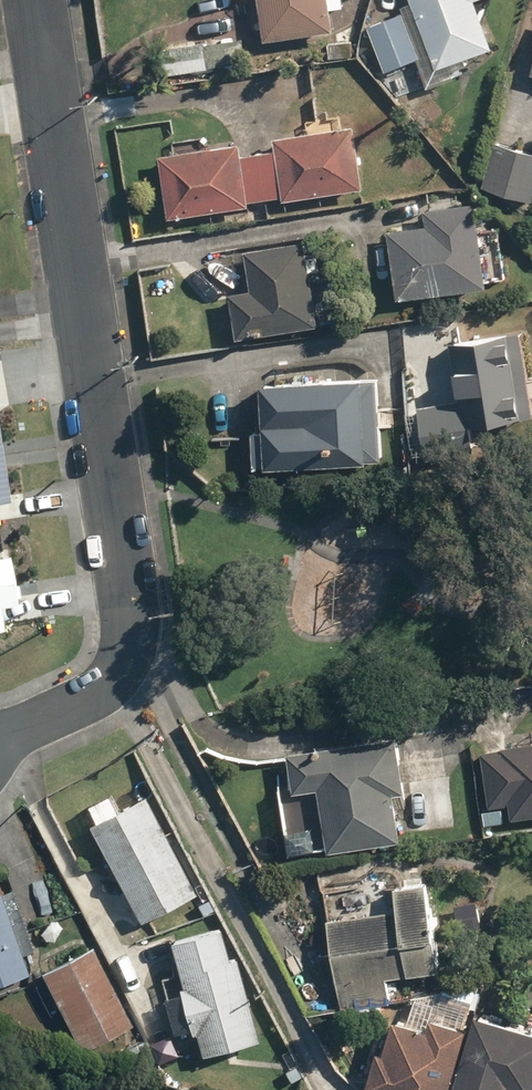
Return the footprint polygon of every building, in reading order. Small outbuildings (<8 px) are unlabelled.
[(263,38),(336,31),(333,0),(259,0),(263,38)] [(419,7),(371,21),(386,71),(434,57),(436,65),(505,44),(491,0),(417,0),(419,7)] [(514,95),(486,185),(531,199),(531,101),(514,95)] [(172,217),(255,206),(254,200),(289,196),(290,202),(356,193),(347,127),(280,136),(282,150),(249,155),(246,140),(164,151),(172,217)] [(434,220),(391,226),(402,297),(495,283),(482,200),(433,208),(434,220)] [(313,239),(249,247),(254,288),(236,290),(242,336),(324,325),(313,239)] [(531,405),(531,337),(459,337),(459,399),(423,399),(423,457),(476,457),(476,425),(512,425),(512,405),(531,405)] [(383,380),(269,382),(270,427),(254,428),(254,468),(385,465),(383,380)] [(18,495),(1,403),(0,403),(0,498),(18,495)] [(0,542),(0,625),(8,623),(5,599),(21,597),(13,540),(0,542)] [(407,841),(408,753),(371,753),(371,744),(294,744),(294,789),(324,789),(324,821),(330,821),(330,849),(376,849),(376,841),(407,841)] [(487,750),(493,804),(515,802),(516,812),(531,811),(531,745),(487,750)] [(157,794),(97,824),(146,922),(206,892),(157,794)] [(400,910),(333,918),(344,1012),(394,1006),(391,977),(450,970),(439,880),(397,885),(400,910)] [(30,977),(5,892),(0,893),(0,986),(30,977)] [(226,924),(180,940),(193,979),(186,982),(210,1055),(268,1036),(242,956),(237,958),(226,924)] [(91,943),(40,970),(81,1047),(131,1020),(91,943)] [(477,1022),(420,1003),(415,1017),(403,1013),(391,1050),(385,1048),(372,1088),(378,1089),(455,1089),(477,1022)] [(483,1011),(459,1089),(514,1089),(517,1078),(531,1083),(531,1025),(483,1011)]
